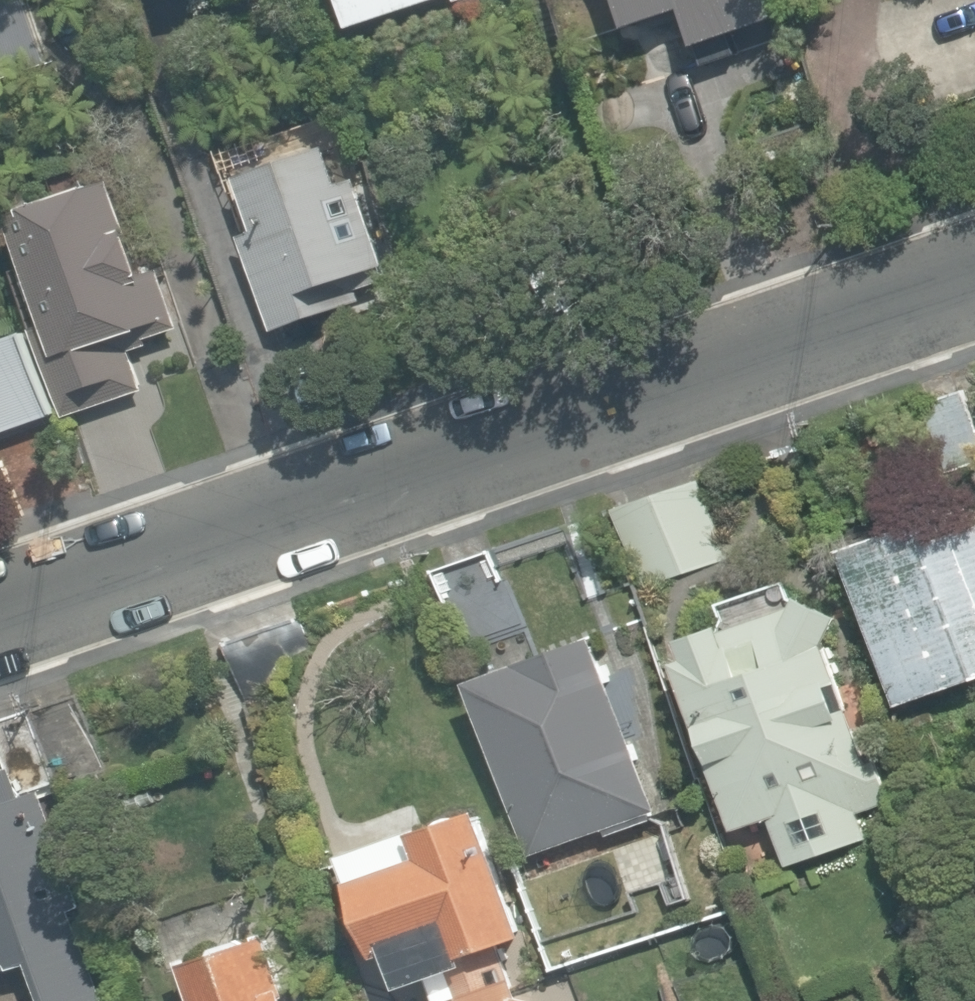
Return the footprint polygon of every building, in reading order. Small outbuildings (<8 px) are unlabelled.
[(352,27),(432,0),(343,0),(352,27)] [(700,65),(779,37),(766,0),(615,0),(626,31),(681,12),(700,65)] [(235,235),(268,331),(357,301),(349,276),(384,264),(354,176),(338,182),(326,145),(234,177),(252,229),(235,235)] [(32,330),(64,419),(145,390),(129,347),(180,329),(161,275),(150,279),(112,170),(9,207),(50,323),(32,330)] [(58,413),(31,334),(0,344),(0,433),(58,413)] [(942,480),(974,469),(974,433),(960,389),(916,404),(942,480)] [(709,475),(600,516),(632,601),(741,559),(709,475)] [(894,706),(895,705),(974,677),(974,520),(974,519),(973,519),(972,519),(971,519),(970,519),(969,519),(968,519),(967,519),(966,519),(965,519),(964,520),(963,520),(962,520),(961,521),(960,521),(959,521),(958,522),(957,522),(957,523),(956,523),(955,524),(954,525),(953,526),(952,526),(952,527),(951,528),(950,529),(950,530),(949,531),(949,532),(948,532),(948,533),(947,534),(940,537),(933,515),(838,549),(894,706)] [(442,565),(467,645),(520,628),(495,548),(442,565)] [(772,820),(788,867),(868,841),(860,814),(896,802),(880,755),(868,759),(830,643),(844,614),(799,595),(802,602),(725,627),(725,624),(679,639),(685,659),(673,662),(674,666),(729,834),(772,820)] [(466,681),(528,855),(602,829),(604,834),(649,819),(647,813),(655,810),(593,636),(466,681)] [(34,711),(59,786),(104,771),(79,696),(34,711)] [(45,1000),(103,1000),(71,911),(81,907),(40,792),(23,798),(22,796),(57,783),(32,710),(0,722),(0,741),(10,769),(0,772),(0,973),(31,962),(45,1000)] [(505,945),(530,937),(487,809),(416,832),(424,855),(350,879),(376,957),(391,952),(402,985),(429,976),(435,995),(429,998),(430,1000),(524,1000),(505,945)] [(268,932),(181,961),(195,1000),(291,1000),(268,932)]
